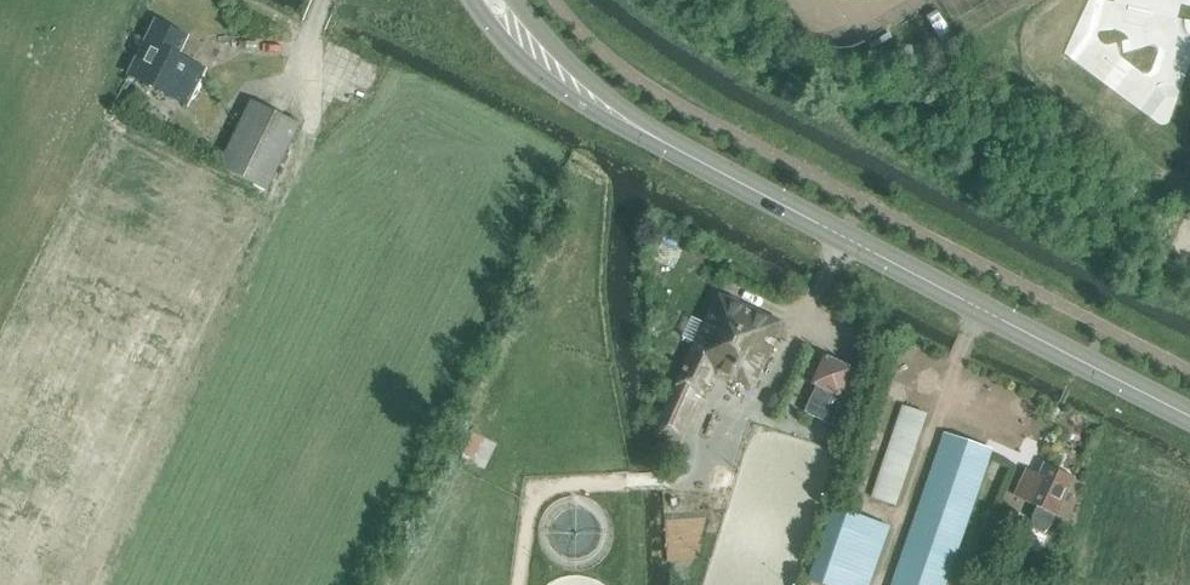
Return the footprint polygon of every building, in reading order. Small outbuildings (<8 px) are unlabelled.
[(128,75),(187,105),(204,70),(176,57),(186,37),(155,22),(128,75)] [(251,101),(218,168),(267,192),(288,151),(290,152),(293,147),(291,145),(300,126),(251,101)] [(704,400),(701,398),(713,375),(752,388),(781,323),(717,294),(675,386),(673,385),(652,434),(681,448),(704,400)] [(840,429),(848,432),(860,406),(853,402),(866,374),(863,373),(827,357),(814,385),(817,386),(804,415),(840,429)] [(872,499),(895,505),(926,414),(903,406),(872,499)] [(991,449),(945,434),(894,584),(945,584),(991,449)] [(1052,525),(1055,517),(1074,478),(1057,471),(1044,464),(1039,475),(1026,469),(1014,496),(1037,506),(1032,516),(1031,528),(1043,533),(1052,525)] [(822,584),(868,584),(888,527),(833,509),(808,580),(822,584)] [(1022,516),(1012,511),(1007,522),(1017,527),(1022,516)]
